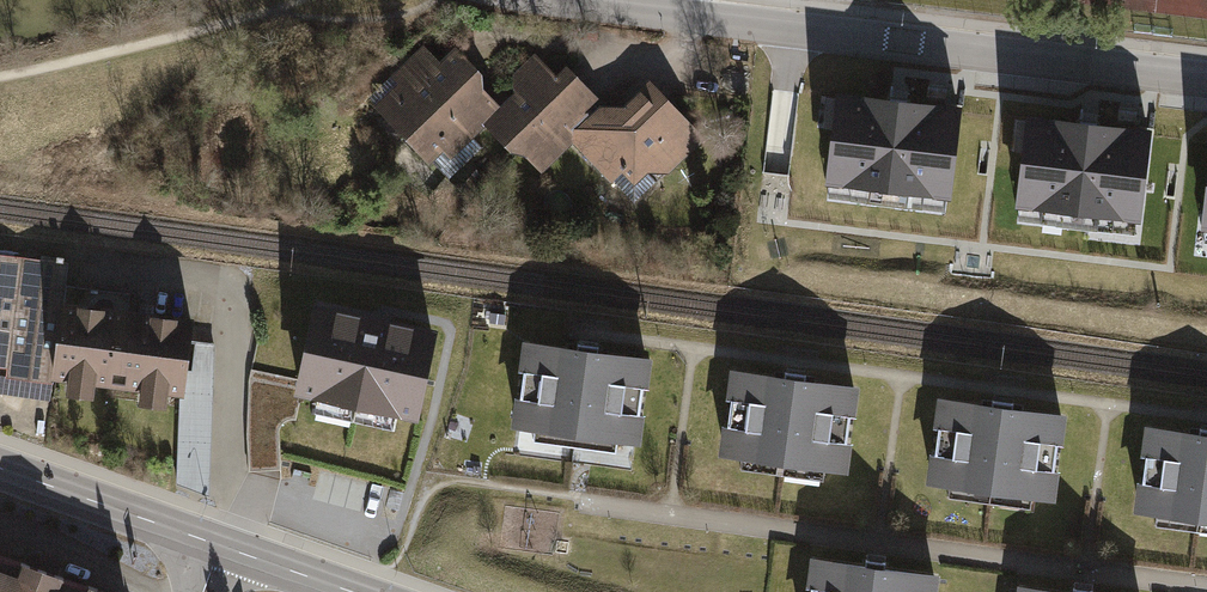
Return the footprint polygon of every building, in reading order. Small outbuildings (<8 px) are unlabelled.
[(486,126),(501,111),(481,91),(480,75),(439,33),(366,103),(445,185),(484,148),(474,138),(486,126)] [(573,142),(608,108),(568,67),(557,78),(533,53),(510,75),(514,99),(501,111),(486,126),(537,177),(573,142)] [(659,180),(703,137),(650,83),(624,109),(608,108),(573,142),(613,183),(623,173),(635,186),(650,171),(659,180)] [(961,99),(833,86),(823,178),(952,191),(961,99)] [(1154,123),(1025,109),(1016,201),(1144,214),(1154,123)] [(0,256),(0,369),(9,370),(8,378),(52,384),(62,306),(67,264),(0,256)] [(378,319),(314,305),(298,380),(294,399),(301,400),(419,425),(438,331),(378,319)] [(62,306),(52,384),(183,400),(193,321),(62,306)] [(618,445),(642,448),(646,417),(641,416),(645,391),(650,392),(654,361),(600,354),(601,347),(588,345),(577,344),(576,350),(523,343),(519,374),(524,375),(521,401),(515,401),(511,430),(533,433),(532,442),(617,454),(618,445)] [(245,430),(248,473),(263,472),(281,470),(278,436),(280,427),(285,421),(297,423),(301,400),(294,399),(298,380),(250,370),(247,385),(245,430)] [(826,472),(850,475),(854,447),(848,446),(852,418),(858,419),(862,387),(804,380),(805,374),(794,372),(784,371),(783,377),(731,370),(727,402),(733,403),(729,429),(724,428),(720,458),(743,461),(741,473),(780,478),(824,484),(826,472)] [(1036,502),(1059,505),(1063,474),(1057,473),(1060,447),(1066,448),(1070,418),(1014,411),(1015,403),(1004,402),(992,400),(991,408),(941,401),(937,432),(942,433),(939,458),(934,457),(930,488),(952,491),(951,500),(990,505),(1035,511),(1036,502)] [(1200,429),(1199,435),(1148,428),(1144,458),(1149,458),(1146,485),(1141,484),(1136,515),(1157,518),(1156,526),(1198,532),(1206,533),(1206,430),(1200,429)] [(0,557),(0,591),(36,591),(43,573),(0,557)] [(942,577),(885,569),(886,563),(877,561),(866,560),(866,567),(812,560),(808,591),(811,591),(940,591),(942,577)] [(43,573),(36,591),(93,591),(43,573)]
